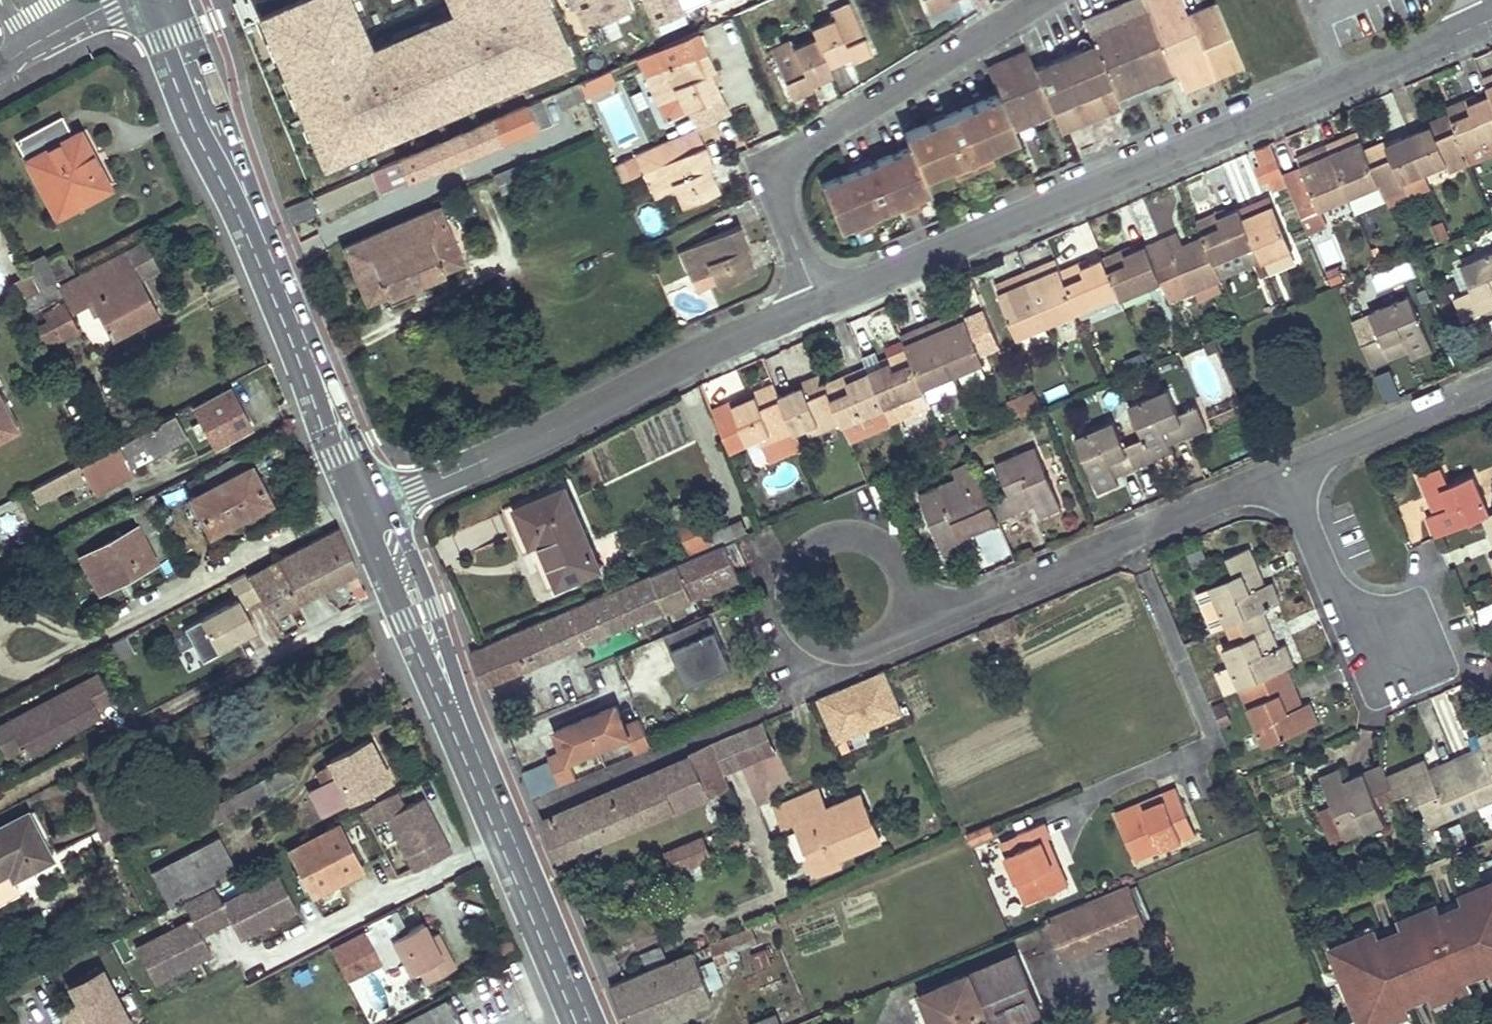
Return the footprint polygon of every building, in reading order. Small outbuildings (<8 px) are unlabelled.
[(573,66),(549,0),(443,0),(447,11),(365,41),(350,0),(299,0),(261,14),(314,160),(573,66)] [(579,25),(631,11),(628,0),(573,0),(579,25)] [(652,22),(705,0),(643,0),(652,22)] [(928,12),(949,2),(949,0),(924,0),(928,12)] [(1215,4),(1187,16),(1156,29),(1144,0),(1135,0),(1084,21),(1093,46),(1033,69),(1026,52),(987,69),(997,95),(1010,126),(1050,108),(1059,127),(1117,102),(1114,93),(1173,68),(1181,87),(1240,63),(1215,4)] [(1180,0),(1144,0),(1156,29),(1187,16),(1180,0)] [(871,51),(850,2),(829,10),(833,18),(810,28),(814,37),(827,66),(849,56),(851,60),(871,51)] [(714,70),(697,32),(636,59),(653,96),(673,87),(677,96),(683,111),(720,95),(709,72),(714,70)] [(827,66),(814,37),(792,47),(789,39),(769,48),(790,97),(812,88),(809,83),(830,74),(827,66)] [(1482,77),(1490,95),(1491,99),(1491,73),(1482,77)] [(599,93),(591,78),(579,84),(585,98),(599,93)] [(579,84),(578,82),(555,92),(562,108),(585,98),(579,84)] [(677,96),(673,87),(653,96),(657,105),(677,96)] [(619,93),(598,101),(616,145),(637,137),(619,93)] [(728,113),(720,95),(683,111),(691,129),(695,127),(717,117),(728,113)] [(1010,126),(997,95),(904,133),(910,147),(821,184),(839,227),(852,222),(869,215),(899,203),(915,196),(929,190),(922,174),(949,163),(988,147),(1015,136),(1010,126)] [(1471,163),(1491,154),(1491,138),(1491,99),(1490,95),(1467,104),(1464,99),(1447,106),(1450,112),(1471,162),(1471,163)] [(549,121),(539,99),(397,158),(405,180),(549,121)] [(1471,162),(1450,112),(1429,120),(1432,125),(1409,135),(1425,172),(1446,162),(1450,170),(1471,162)] [(112,186),(102,165),(91,170),(72,135),(63,118),(18,141),(57,216),(112,186)] [(712,165),(695,127),(691,129),(635,154),(652,191),(670,183),(674,191),(681,206),(718,190),(708,166),(712,165)] [(102,165),(83,130),(72,135),(91,170),(102,165)] [(1361,139),(1357,131),(1346,136),(1349,145),(1361,139)] [(1425,172),(1409,135),(1384,146),(1382,141),(1365,149),(1380,184),(1386,198),(1407,189),(1403,181),(1425,172)] [(1365,149),(1361,139),(1349,145),(1346,136),(1328,143),(1350,196),(1380,184),(1365,149)] [(1350,196),(1328,143),(1298,156),(1319,210),(1350,196)] [(1269,144),(1255,150),(1260,164),(1275,158),(1269,144)] [(990,155),(988,147),(949,163),(952,170),(990,155)] [(1275,158),(1257,166),(1264,181),(1281,173),(1275,158)] [(534,168),(531,160),(493,176),(496,184),(534,168)] [(539,179),(534,168),(496,184),(501,194),(539,179)] [(674,191),(670,183),(652,191),(656,199),(674,191)] [(1274,203),(1270,195),(1259,200),(1263,208),(1274,203)] [(315,213),(308,196),(284,206),(291,223),(315,213)] [(917,202),(915,196),(899,203),(901,209),(917,202)] [(1293,249),(1274,203),(1263,208),(1259,200),(1240,208),(1255,246),(1261,259),(1262,262),(1293,249)] [(1255,246),(1240,208),(1217,217),(1214,213),(1197,220),(1204,236),(1215,263),(1255,246)] [(460,263),(438,209),(344,249),(366,302),(384,294),(386,296),(445,273),(444,270),(460,263)] [(871,222),(869,215),(852,222),(856,229),(871,222)] [(1429,223),(1435,241),(1451,235),(1444,217),(1429,223)] [(748,245),(741,225),(679,252),(687,271),(707,263),(711,272),(717,286),(753,271),(743,248),(748,245)] [(1215,263),(1204,236),(1183,246),(1177,233),(1146,245),(1157,270),(1173,263),(1187,295),(1222,280),(1220,276),(1215,263)] [(159,268),(145,241),(61,285),(58,278),(55,280),(39,288),(23,297),(29,311),(66,292),(73,308),(91,299),(111,339),(159,314),(140,277),(159,268)] [(1157,270),(1146,245),(1124,255),(1122,250),(1103,257),(1119,295),(1121,300),(1162,283),(1157,270)] [(1215,263),(1220,276),(1261,259),(1255,246),(1215,263)] [(1461,264),(1472,288),(1452,297),(1462,320),(1491,307),(1491,251),(1461,264)] [(68,273),(57,252),(47,257),(58,278),(68,273)] [(55,280),(42,256),(27,264),(39,288),(55,280)] [(1119,295),(1103,257),(1081,267),(1079,263),(1060,271),(1078,312),(1119,295)] [(1059,267),(1055,259),(1045,263),(1049,273),(1059,267)] [(711,272),(707,263),(687,271),(691,280),(711,272)] [(1060,271),(1059,267),(1049,273),(1045,263),(1026,271),(1048,325),(1078,312),(1060,271)] [(1343,279),(1337,266),(1326,270),(1332,284),(1343,279)] [(1048,325),(1026,271),(995,284),(1017,337),(1048,325)] [(1433,350),(1410,297),(1368,313),(1380,337),(1362,343),(1372,367),(1408,352),(1412,360),(1433,350)] [(78,330),(65,305),(34,321),(48,346),(78,330)] [(985,363),(962,310),(931,323),(954,376),(985,363)] [(954,376),(931,323),(912,331),(915,339),(905,345),(906,349),(923,389),(954,376)] [(915,339),(912,331),(901,336),(904,344),(915,339)] [(923,389),(906,349),(885,357),(888,363),(869,370),(884,407),(923,389)] [(869,370),(867,366),(825,383),(842,422),(843,425),(884,407),(869,370)] [(1392,369),(1376,374),(1385,400),(1401,395),(1392,369)] [(825,383),(821,374),(800,383),(801,387),(779,396),(794,431),(795,434),(806,428),(818,423),(821,430),(842,422),(825,383)] [(779,396),(774,384),(753,392),(755,396),(732,407),(747,442),(759,437),(771,432),(775,439),(794,431),(779,396)] [(250,428),(231,388),(195,407),(201,419),(190,424),(198,438),(208,433),(215,447),(250,428)] [(930,405),(923,389),(884,407),(890,421),(930,405)] [(1178,414),(1167,389),(1129,405),(1143,438),(1152,460),(1171,452),(1169,444),(1208,430),(1198,405),(1178,414)] [(1040,410),(1033,393),(1021,398),(1028,415),(1040,410)] [(0,396),(0,436),(16,427),(0,396)] [(1028,415),(1021,398),(1008,404),(1016,421),(1028,415)] [(890,421),(884,407),(843,425),(850,442),(891,424),(890,421)] [(87,478),(101,505),(138,485),(129,467),(187,436),(174,413),(40,484),(47,498),(87,478)] [(1152,460),(1143,438),(1124,445),(1114,420),(1073,438),(1096,493),(1118,484),(1115,477),(1153,462),(1152,460)] [(821,430),(818,423),(806,428),(809,435),(821,430)] [(775,439),(771,432),(759,437),(762,445),(775,439)] [(1061,507),(1036,446),(996,462),(1008,493),(991,500),(998,517),(999,519),(1036,504),(1041,516),(1061,507)] [(248,469),(241,455),(216,468),(241,516),(271,501),(252,467),(248,469)] [(991,500),(975,461),(954,470),(957,478),(918,495),(943,555),(964,547),(959,534),(998,517),(991,500)] [(1449,483),(1443,465),(1418,474),(1434,512),(1427,515),(1436,535),(1482,516),(1491,512),(1474,472),(1449,483)] [(241,516),(216,468),(187,483),(194,496),(191,498),(210,532),(241,516)] [(47,498),(40,484),(31,488),(38,502),(47,498)] [(599,569),(566,487),(517,508),(532,545),(541,542),(557,588),(599,569)] [(157,527),(143,499),(131,506),(145,532),(157,527)] [(715,543),(702,511),(678,521),(692,553),(715,543)] [(1491,512),(1482,516),(1491,538),(1491,512)] [(338,524),(248,571),(261,597),(271,616),(357,570),(338,524)] [(986,562),(1013,553),(1002,524),(976,534),(986,562)] [(154,561),(136,526),(81,556),(96,583),(119,570),(123,577),(154,561)] [(1265,583),(1250,547),(1226,556),(1234,575),(1211,585),(1228,624),(1263,609),(1280,602),(1271,581),(1265,583)] [(741,583),(727,548),(471,650),(485,685),(741,583)] [(123,577),(119,570),(96,583),(99,589),(123,577)] [(243,606),(261,597),(248,571),(229,581),(238,599),(184,626),(201,660),(219,652),(216,647),(234,638),(254,628),(243,606)] [(1214,630),(1228,624),(1211,585),(1197,590),(1214,630)] [(1491,619),(1491,602),(1475,608),(1481,623),(1491,619)] [(1278,646),(1263,609),(1228,624),(1235,642),(1223,647),(1240,687),(1263,677),(1286,667),(1295,663),(1285,643),(1278,646)] [(126,636),(109,645),(117,661),(134,652),(126,636)] [(716,636),(673,654),(687,689),(731,671),(716,636)] [(216,647),(219,652),(236,643),(234,638),(216,647)] [(1302,704),(1286,667),(1263,677),(1271,695),(1248,705),(1265,744),(1318,721),(1309,701),(1302,704)] [(885,668),(841,687),(844,693),(888,674),(885,668)] [(99,673),(6,722),(20,748),(24,756),(46,744),(43,740),(54,734),(56,739),(100,716),(96,708),(113,700),(99,673)] [(841,687),(819,696),(837,739),(903,712),(888,674),(844,693),(841,687)] [(1263,677),(1240,687),(1248,705),(1271,695),(1263,677)] [(572,765),(630,740),(636,754),(653,747),(641,719),(629,724),(621,704),(557,731),(566,752),(522,771),(533,797),(577,778),(572,765)] [(763,720),(750,725),(763,756),(776,751),(763,720)] [(0,725),(0,742),(7,755),(20,748),(6,722),(0,725)] [(750,725),(711,742),(724,773),(763,756),(750,725)] [(1478,736),(1482,745),(1457,756),(1478,806),(1491,800),(1491,730),(1478,736)] [(54,734),(43,740),(46,744),(56,739),(54,734)] [(377,755),(369,739),(327,761),(336,778),(311,791),(323,813),(382,781),(370,759),(377,755)] [(724,773),(711,742),(689,751),(693,757),(660,771),(677,811),(730,789),(724,773)] [(388,777),(377,755),(370,759),(382,781),(388,777)] [(1478,806),(1457,756),(1430,768),(1425,757),(1387,774),(1392,786),(1397,796),(1415,787),(1432,825),(1478,806)] [(1387,774),(1383,764),(1345,779),(1340,767),(1319,776),(1331,805),(1344,835),(1345,838),(1386,820),(1374,794),(1392,786),(1387,774)] [(677,811),(660,771),(542,820),(559,860),(677,811)] [(1197,833),(1177,786),(1162,792),(1165,799),(1118,818),(1136,859),(1197,833)] [(880,840),(861,795),(826,809),(818,789),(776,805),(785,826),(797,823),(815,866),(838,857),(880,840)] [(403,806),(396,790),(363,808),(371,824),(387,816),(415,869),(451,850),(426,802),(419,805),(416,799),(403,806)] [(1162,792),(1116,812),(1118,818),(1165,799),(1162,792)] [(426,802),(422,796),(416,799),(419,805),(426,802)] [(1344,835),(1331,805),(1319,810),(1332,841),(1344,835)] [(27,813),(0,827),(0,877),(9,872),(13,879),(51,860),(27,813)] [(1051,836),(1045,821),(1016,834),(1022,847),(1006,853),(1027,902),(1071,883),(1064,865),(1057,868),(1045,838),(1051,836)] [(360,867),(338,824),(290,848),(312,893),(360,867)] [(1064,865),(1051,836),(1045,838),(1057,868),(1064,865)] [(234,871),(217,837),(152,869),(169,904),(234,871)] [(711,856),(703,837),(669,851),(676,870),(711,856)] [(841,864),(838,857),(815,866),(818,874),(841,864)] [(394,868),(391,862),(385,864),(389,871),(394,868)] [(9,872),(0,877),(0,892),(15,885),(13,879),(9,872)] [(214,885),(199,893),(220,933),(234,925),(237,931),(244,928),(247,934),(297,908),(279,874),(224,903),(214,885)] [(1331,947),(1363,1023),(1377,1023),(1393,1018),(1392,1016),(1411,1008),(1407,1000),(1416,996),(1418,1002),(1423,1000),(1421,994),(1429,990),(1433,999),(1471,983),(1468,974),(1476,971),(1479,977),(1484,975),(1481,969),(1490,965),(1491,970),(1491,880),(1479,886),(1480,888),(1461,895),(1465,904),(1456,907),(1454,901),(1449,903),(1451,909),(1443,913),(1439,904),(1400,920),(1404,929),(1395,932),(1393,926),(1388,928),(1390,935),(1382,938),(1378,929),(1360,937),(1359,935),(1331,947)] [(1146,924),(1129,884),(1055,915),(1072,956),(1146,924)] [(193,919),(138,948),(156,982),(206,956),(203,950),(209,946),(205,940),(220,933),(199,893),(184,901),(193,919)] [(1072,956),(1055,915),(1047,918),(1065,959),(1072,956)] [(426,982),(455,967),(447,952),(440,956),(423,922),(392,938),(401,956),(410,972),(419,967),(426,982)] [(244,928),(237,931),(241,938),(247,934),(244,928)] [(345,980),(382,962),(365,928),(329,945),(345,980)] [(750,929),(696,952),(694,948),(667,960),(647,968),(611,983),(627,1023),(647,1023),(714,996),(700,965),(755,943),(750,929)] [(401,956),(392,938),(376,946),(386,964),(401,956)] [(667,960),(660,943),(640,952),(647,968),(667,960)] [(209,946),(203,950),(206,956),(212,953),(209,946)] [(1016,954),(922,994),(935,1023),(1010,1023),(1040,1012),(1016,954)] [(101,966),(69,983),(74,992),(80,994),(83,1000),(79,1001),(60,1011),(67,1023),(132,1023),(101,966)] [(80,994),(74,992),(79,1001),(83,1000),(80,994)] [(448,999),(401,1023),(460,1023),(448,999)] [(776,1014),(751,1023),(781,1023),(776,1014)]
